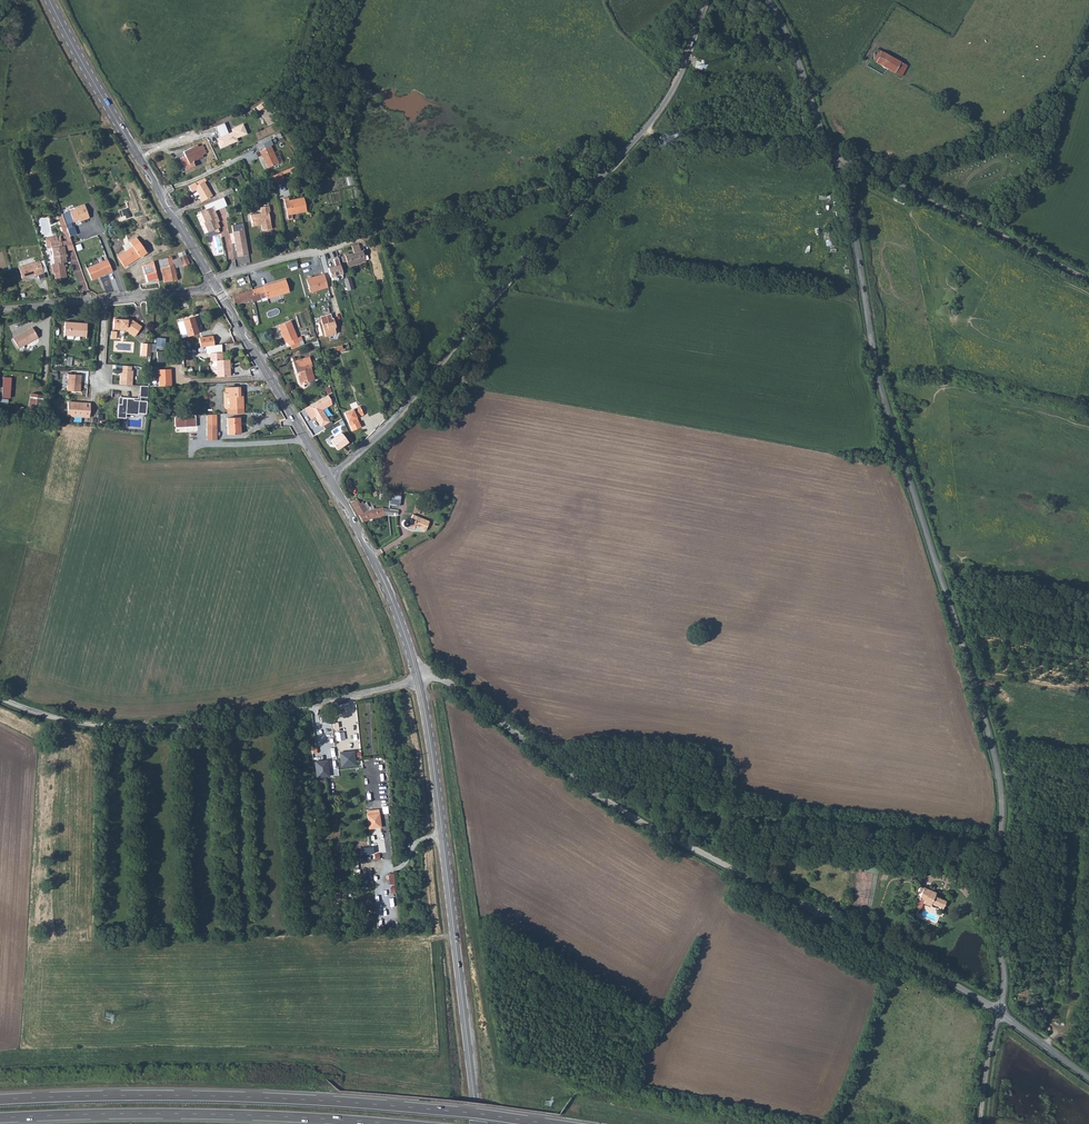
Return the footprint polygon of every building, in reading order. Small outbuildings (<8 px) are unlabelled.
[(879,50),(873,60),(901,76),(907,66),(879,50)] [(224,123),(215,127),(221,141),(218,142),(221,148),(238,141),(237,138),(247,134),(243,124),(232,129),(233,132),(229,134),(224,123)] [(265,149),(260,151),(268,168),(278,163),(270,146),(273,145),(271,140),(263,144),(265,149)] [(185,156),(180,158),(186,170),(195,166),(193,162),(203,157),(202,155),(206,153),(203,145),(199,147),(198,145),(183,152),(185,156)] [(282,172),(272,176),(273,183),(278,182),(278,183),(284,182),(282,172)] [(205,178),(188,186),(192,192),(192,191),(195,190),(200,198),(202,202),(212,196),(204,182),(206,181),(205,178)] [(225,196),(221,198),(224,206),(226,209),(230,207),(225,196)] [(221,198),(214,201),(217,209),(224,206),(221,198)] [(284,199),(288,220),(293,219),(292,214),(307,211),(304,198),(289,201),(289,198),(284,199)] [(217,209),(214,201),(195,210),(197,215),(201,213),(205,222),(204,223),(208,233),(211,231),(215,230),(216,232),(217,233),(219,232),(217,229),(220,228),(218,222),(216,218),(218,217),(215,210),(217,209)] [(75,209),(62,214),(63,216),(67,229),(72,227),(71,223),(78,220),(79,222),(89,218),(84,204),(74,208),(75,209)] [(261,213),(250,215),(252,226),(258,226),(259,224),(258,224),(261,224),(262,231),(272,229),(269,212),(270,212),(269,206),(260,208),(261,213)] [(58,218),(64,233),(65,233),(68,232),(67,229),(63,216),(58,218)] [(244,230),(233,232),(236,251),(244,249),(245,255),(248,255),(249,255),(244,230)] [(68,232),(65,233),(68,241),(62,242),(62,246),(64,246),(65,252),(74,249),(68,232)] [(50,241),(58,240),(57,236),(45,238),(47,249),(51,248),(50,241)] [(50,241),(51,248),(52,248),(54,264),(52,264),(53,273),(54,273),(55,279),(67,277),(65,266),(64,266),(63,263),(67,262),(66,257),(66,254),(65,252),(64,246),(62,246),(62,242),(61,237),(59,238),(59,240),(58,240),(50,241)] [(133,247),(118,257),(124,266),(134,260),(134,261),(146,253),(136,237),(130,242),(133,247)] [(353,246),(355,253),(361,251),(359,245),(353,246)] [(345,254),(345,256),(341,257),(343,262),(347,261),(348,267),(366,261),(362,251),(361,251),(355,253),(349,255),(348,253),(345,254)] [(173,265),(161,269),(164,283),(177,280),(174,268),(183,265),(183,266),(190,264),(187,258),(186,255),(180,257),(172,260),(173,265)] [(171,257),(159,260),(161,269),(173,265),(172,260),(171,257)] [(331,277),(343,274),(338,258),(333,259),(335,266),(328,268),(331,277)] [(107,259),(87,269),(92,280),(112,271),(107,259)] [(45,278),(40,261),(19,267),(22,278),(35,274),(35,276),(38,275),(39,280),(45,278)] [(159,281),(153,261),(151,262),(151,264),(147,265),(147,264),(143,266),(147,283),(159,281)] [(249,274),(251,284),(262,283),(261,276),(253,277),(253,274),(249,274)] [(317,278),(307,281),(310,292),(328,287),(324,274),(316,276),(317,278)] [(348,290),(354,288),(351,276),(344,278),(348,290)] [(285,280),(252,290),(256,301),(262,299),(262,298),(266,297),(267,299),(289,292),(285,280)] [(256,301),(252,290),(232,296),(235,303),(239,302),(240,303),(252,299),(253,302),(256,301)] [(331,314),(320,317),(326,336),(336,333),(335,328),(336,327),(333,318),(332,318),(331,314)] [(194,317),(178,322),(182,338),(198,333),(194,317)] [(114,319),(113,328),(117,328),(120,327),(127,327),(127,330),(135,336),(142,326),(132,320),(125,320),(114,319)] [(290,321),(279,326),(281,332),(282,331),(287,342),(288,342),(290,346),(290,345),(292,349),(300,346),(299,342),(302,340),(301,336),(297,338),(290,321)] [(65,322),(64,337),(86,338),(87,323),(65,322)] [(33,328),(13,339),(18,348),(38,337),(33,328)] [(214,345),(213,336),(199,338),(201,347),(206,347),(214,345)] [(141,356),(151,356),(151,344),(142,343),(141,356)] [(214,345),(206,347),(206,350),(210,349),(210,353),(210,361),(216,360),(217,377),(230,376),(230,359),(223,360),(222,344),(214,345)] [(165,351),(157,352),(158,362),(166,361),(165,351)] [(312,381),(310,375),(313,375),(310,367),(312,366),(309,357),(302,359),(302,360),(293,363),(296,373),(300,372),(301,375),(298,376),(301,384),(312,381)] [(132,366),(123,366),(122,370),(121,370),(120,384),(132,385),(133,371),(131,370),(132,366)] [(158,370),(159,386),(172,386),(171,369),(158,370)] [(81,380),(81,375),(68,374),(67,391),(80,392),(81,386),(79,386),(80,380),(81,380)] [(3,376),(2,397),(11,398),(12,376),(3,376)] [(471,379),(463,376),(461,381),(468,385),(471,379)] [(147,397),(148,386),(140,386),(140,397),(147,397)] [(228,409),(228,414),(242,413),(242,397),(243,397),(243,391),(240,391),(240,387),(226,387),(226,392),(229,392),(230,409),(228,409)] [(328,395),(305,409),(311,419),(315,417),(317,417),(318,419),(317,420),(321,427),(329,422),(322,410),(332,404),(330,399),(328,395)] [(146,413),(147,401),(134,400),(134,399),(122,398),(122,404),(118,404),(117,417),(125,417),(125,413),(138,414),(138,412),(146,413)] [(90,404),(68,402),(67,416),(89,417),(90,404)] [(359,406),(344,413),(352,431),(361,427),(359,422),(357,422),(355,419),(357,418),(356,416),(363,413),(359,406)] [(207,415),(207,440),(217,440),(217,414),(207,415)] [(175,416),(175,427),(196,427),(195,415),(175,416)] [(240,417),(227,418),(228,434),(240,434),(240,417)] [(341,434),(329,441),(337,451),(348,443),(341,434)] [(400,497),(391,495),(390,500),(389,505),(399,507),(400,497)] [(437,497),(430,495),(428,503),(435,505),(437,497)] [(360,503),(357,499),(351,502),(358,515),(359,515),(363,523),(369,520),(385,516),(389,515),(389,517),(398,515),(398,511),(383,508),(382,508),(376,509),(374,509),(367,511),(364,504),(362,502),(360,503)] [(367,511),(374,509),(373,506),(369,507),(366,502),(364,504),(367,511)] [(425,531),(429,521),(412,514),(410,521),(409,524),(408,526),(414,529),(415,527),(425,531)] [(344,732),(336,733),(337,741),(345,740),(344,732)] [(355,751),(340,752),(342,768),(357,766),(355,751)] [(315,762),(316,778),(330,777),(328,760),(315,762)] [(372,767),(365,767),(365,775),(373,775),(372,767)] [(325,779),(318,780),(320,797),(327,796),(325,779)] [(366,810),(369,830),(382,828),(379,809),(366,810)] [(921,893),(919,898),(924,900),(923,903),(930,906),(931,903),(943,908),(946,901),(934,896),(936,892),(923,887),(921,893)]
